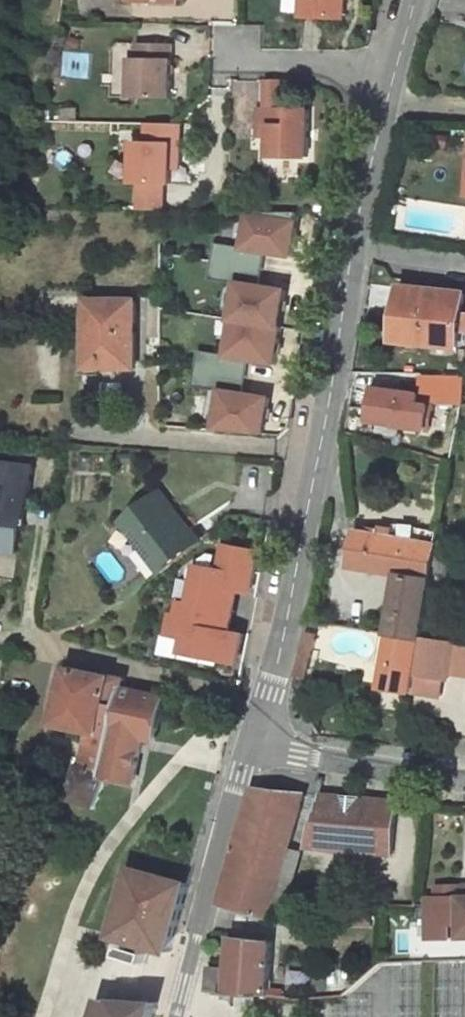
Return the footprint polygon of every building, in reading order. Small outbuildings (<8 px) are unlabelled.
[(304,15),(344,16),(344,0),(304,0),(304,15)] [(173,42),(140,40),(140,55),(134,54),(133,96),(172,97),(173,42)] [(288,109),(289,79),(266,79),(265,108),(288,109)] [(265,108),(262,108),(261,124),(273,124),(273,137),(272,154),(311,155),(311,109),(288,109),(265,108)] [(147,122),(146,140),(135,139),(133,181),(172,182),(173,162),(181,162),(183,123),(147,122)] [(261,124),(261,136),(273,137),(273,124),(261,124)] [(302,224),(252,217),(247,251),(268,255),(296,259),(302,224)] [(210,280),(242,286),(262,289),(268,255),(247,251),(216,247),(210,280)] [(262,289),(242,286),(237,324),(285,332),(291,293),(262,289)] [(405,286),(399,342),(463,348),(464,330),(464,293),(405,286)] [(137,301),(90,301),(92,368),(138,367),(137,301)] [(280,368),(285,332),(237,324),(231,360),(251,363),(280,368)] [(251,363),(231,360),(201,355),(196,388),(226,393),(246,396),(251,363)] [(427,375),(425,405),(452,407),(453,418),(461,418),(464,397),(464,376),(427,375)] [(246,396),(226,393),(220,431),(269,438),(275,401),(246,396)] [(0,463),(0,552),(18,554),(22,524),(15,523),(17,504),(30,506),(36,468),(0,463)] [(164,492),(122,523),(141,549),(149,543),(167,566),(201,541),(164,492)] [(397,531),(382,529),(381,535),(358,531),(352,571),(401,579),(402,575),(407,540),(396,538),(397,531)] [(438,545),(407,540),(402,575),(432,580),(433,574),(437,551),(438,545)] [(141,549),(159,572),(167,566),(149,543),(141,549)] [(257,597),(264,550),(224,544),(221,568),(197,565),(191,604),(173,601),(165,657),(244,669),(249,634),(237,632),(243,595),(257,597)] [(449,578),(453,553),(437,551),(433,574),(449,578)] [(426,641),(435,580),(432,580),(402,575),(401,579),(393,636),(426,641)] [(298,675),(309,677),(318,636),(307,634),(298,675)] [(426,641),(393,636),(385,689),(414,694),(417,675),(448,680),(449,675),(454,645),(426,641)] [(454,645),(449,675),(464,676),(464,646),(454,645)] [(126,689),(128,678),(71,668),(58,725),(95,734),(112,738),(122,688),(126,689)] [(414,694),(446,698),(448,680),(417,675),(414,694)] [(158,741),(166,697),(126,689),(122,688),(112,738),(105,776),(108,777),(136,782),(145,739),(158,741)] [(81,764),(70,798),(97,808),(108,777),(105,776),(112,738),(95,734),(85,765),(81,764)] [(256,786),(222,902),(273,916),(307,791),(256,786)] [(341,794),(319,792),(313,845),(390,852),(395,800),(357,796),(357,802),(340,800),(341,794)] [(172,952),(190,883),(135,868),(116,935),(127,938),(122,957),(148,964),(151,954),(147,953),(149,946),(172,952)] [(463,897),(463,885),(440,886),(440,897),(431,897),(432,937),(464,937),(464,897),(463,897)] [(272,941),(234,936),(232,968),(211,966),(208,988),(229,991),(230,994),(271,995),(272,941)] [(432,937),(432,956),(464,955),(464,937),(432,937)] [(438,960),(439,1016),(463,1016),(463,960),(438,960)] [(422,961),(401,961),(401,1016),(422,1016),(422,961)] [(258,996),(239,996),(239,1007),(258,1007),(258,996)] [(158,1004),(105,1000),(99,1016),(155,1016),(158,1004)] [(373,1001),(332,1001),(332,1016),(373,1016),(373,1001)]
